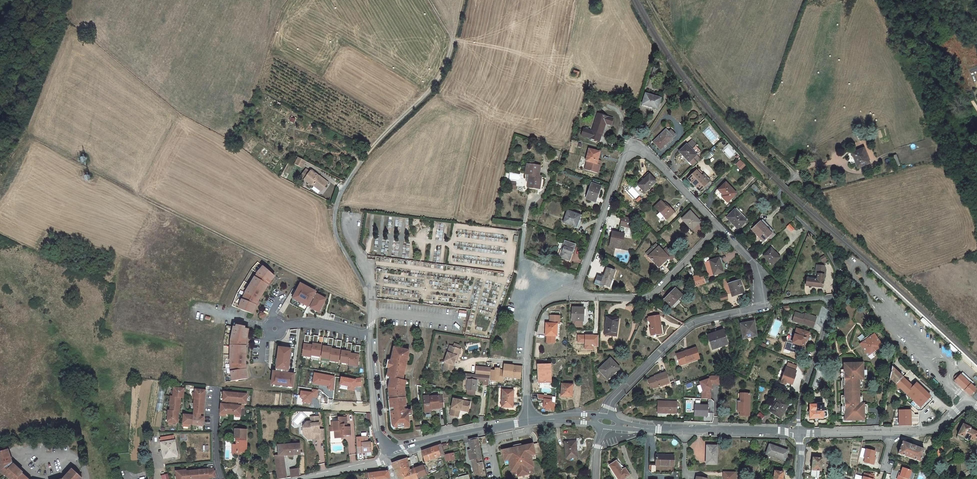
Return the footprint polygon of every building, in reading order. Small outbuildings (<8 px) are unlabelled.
[(649,106),(658,109),(661,99),(646,94),(643,104),(649,106)] [(613,119),(598,114),(592,132),(584,129),(582,135),(600,141),(602,135),(606,123),(611,125),(613,119)] [(654,143),(661,150),(674,138),(669,133),(666,130),(660,136),(659,138),(660,139),(659,140),(658,139),(654,143)] [(687,145),(691,149),(696,145),(692,140),(687,145)] [(687,145),(679,152),(689,162),(693,166),(701,159),(697,155),(696,155),(700,151),(696,146),(692,150),(691,149),(687,145)] [(869,162),(863,147),(852,152),(853,155),(856,162),(858,167),(869,162)] [(600,165),(600,164),(597,164),(598,160),(600,152),(589,149),(586,161),(587,161),(585,170),(598,173),(600,165)] [(305,161),(299,157),(295,164),(302,168),(305,161)] [(526,181),(528,182),(530,182),(530,187),(530,188),(540,189),(541,179),(539,178),(539,176),(541,166),(527,164),(526,174),(527,174),(526,181)] [(318,175),(312,170),(310,172),(306,169),(301,176),(305,179),(304,180),(311,185),(312,185),(321,192),(328,182),(318,175)] [(697,171),(704,179),(706,177),(699,169),(697,171)] [(696,185),(700,190),(708,183),(710,181),(706,177),(704,179),(697,171),(688,179),(695,186),(696,185)] [(645,192),(656,181),(649,174),(638,185),(645,192)] [(726,183),(719,190),(724,195),(722,197),(727,202),(736,194),(726,183)] [(598,186),(592,184),(587,199),(595,202),(601,187),(598,186)] [(665,205),(661,201),(655,207),(667,219),(674,212),(667,205),(666,207),(665,205)] [(746,221),(735,210),(727,218),(735,226),(732,229),(735,232),(746,221)] [(568,211),(564,223),(576,227),(578,222),(577,222),(580,215),(568,211)] [(700,221),(690,211),(682,219),(692,230),(696,227),(695,226),(700,221)] [(630,235),(633,219),(622,217),(619,233),(613,232),(612,236),(610,236),(608,246),(621,249),(624,234),(630,235)] [(752,230),(756,234),(757,233),(764,241),(768,237),(771,239),(775,236),(775,235),(772,233),(765,225),(766,224),(762,220),(752,230)] [(774,231),(766,224),(765,225),(772,233),(774,231)] [(763,241),(764,241),(757,233),(756,234),(763,241)] [(558,242),(559,244),(560,245),(558,249),(559,249),(556,256),(569,261),(575,245),(565,242),(561,241),(560,241),(559,241),(558,242)] [(671,260),(675,256),(667,247),(663,252),(656,244),(653,247),(655,250),(649,257),(659,267),(669,258),(671,260)] [(646,254),(649,257),(655,250),(653,247),(646,254)] [(764,256),(773,265),(779,259),(774,254),(775,253),(771,249),(764,256)] [(723,272),(721,264),(719,259),(710,261),(705,263),(709,276),(714,275),(723,272)] [(271,281),(275,277),(268,271),(258,262),(251,270),(237,293),(232,306),(238,308),(248,312),(253,314),(256,306),(252,303),(255,299),(255,298),(256,299),(259,301),(268,286),(264,283),(266,281),(267,278),(271,281)] [(807,279),(806,286),(823,288),(824,275),(825,276),(826,270),(824,266),(819,266),(818,274),(818,275),(817,280),(807,279)] [(604,285),(609,287),(615,271),(607,268),(604,276),(603,276),(602,277),(598,276),(595,284),(603,287),(604,285)] [(701,280),(693,283),(695,287),(703,285),(706,284),(704,279),(701,280)] [(744,292),(740,281),(729,285),(732,296),(744,292)] [(312,290),(301,284),(295,295),(293,299),(309,307),(311,303),(313,304),(310,308),(315,311),(317,308),(321,310),(326,299),(311,292),(312,290)] [(675,289),(670,294),(669,293),(667,295),(669,296),(665,300),(672,306),(682,296),(675,289)] [(572,320),(573,321),(583,321),(584,314),(582,313),(582,308),(573,308),(572,320)] [(795,313),(793,321),(813,328),(816,317),(805,314),(805,316),(795,313)] [(660,326),(661,326),(659,315),(649,317),(650,323),(651,322),(651,327),(650,327),(651,336),(661,334),(660,326)] [(607,317),(604,335),(617,337),(619,319),(607,317)] [(923,317),(920,320),(930,329),(932,327),(923,317)] [(757,336),(754,322),(741,324),(743,339),(757,336)] [(546,324),(546,336),(557,336),(557,324),(546,324)] [(241,346),(242,340),(247,341),(249,330),(245,329),(245,327),(237,326),(236,328),(227,326),(224,341),(223,369),(225,382),(232,381),(248,379),(246,370),(241,370),(240,364),(246,364),(246,347),(241,346)] [(797,329),(792,344),(803,347),(805,341),(805,339),(807,339),(809,333),(797,329)] [(722,331),(708,336),(713,349),(727,344),(722,331)] [(874,338),(873,336),(870,337),(867,340),(875,351),(878,348),(877,346),(879,345),(881,344),(876,337),(874,338)] [(875,351),(867,340),(863,342),(861,344),(863,346),(861,347),(866,354),(868,353),(870,351),(871,353),(875,351)] [(313,344),(311,354),(320,355),(322,343),(313,342),(313,344)] [(313,344),(304,343),(302,354),(311,355),(311,354),(313,344)] [(949,345),(957,352),(958,351),(951,344),(949,345)] [(330,358),(332,348),(332,346),(323,345),(322,356),(330,358)] [(445,362),(444,372),(453,373),(454,365),(455,360),(459,349),(450,346),(445,362)] [(392,425),(396,425),(396,428),(405,427),(405,424),(409,424),(408,416),(412,415),(411,411),(408,411),(408,409),(407,410),(406,408),(404,408),(404,407),(406,407),(405,390),(404,389),(403,389),(403,387),(405,387),(406,381),(403,380),(404,373),(401,372),(402,371),(405,372),(408,359),(405,359),(406,355),(401,354),(402,349),(394,347),(391,361),(391,362),(390,368),(394,369),(393,371),(389,370),(388,377),(391,378),(394,379),(392,385),(389,385),(389,388),(389,396),(393,396),(393,399),(390,399),(393,399),(393,402),(390,402),(391,408),(396,408),(396,411),(391,412),(392,425)] [(285,387),(291,387),(293,375),(287,374),(289,356),(287,356),(287,353),(289,353),(290,350),(278,348),(276,359),(278,360),(278,362),(276,362),(275,372),(272,372),(270,385),(273,385),(273,383),(276,383),(276,386),(281,386),(282,384),(285,384),(285,387)] [(332,348),(330,358),(330,359),(339,360),(340,349),(332,348)] [(349,362),(351,352),(351,350),(342,349),(341,361),(349,362)] [(410,351),(402,349),(401,354),(406,355),(405,359),(408,359),(410,351)] [(699,358),(695,349),(677,355),(680,365),(699,358)] [(351,352),(349,362),(358,363),(359,353),(351,352)] [(619,368),(610,359),(599,370),(607,378),(613,372),(614,373),(619,368)] [(844,364),(844,370),(844,375),(847,375),(847,378),(844,378),(842,378),(842,381),(844,381),(844,388),(841,389),(841,396),(844,396),(845,404),(842,404),(843,407),(845,407),(847,407),(847,410),(845,410),(845,415),(845,421),(864,420),(864,414),(864,405),(864,404),(862,404),(860,404),(859,396),(859,387),(859,380),(862,380),(864,380),(863,379),(863,370),(863,363),(844,364)] [(499,371),(498,381),(503,382),(503,377),(520,379),(521,367),(504,365),(504,370),(504,372),(499,371)] [(540,382),(549,382),(549,365),(538,366),(538,375),(539,375),(540,382)] [(903,378),(892,367),(890,378),(896,384),(903,378)] [(787,368),(786,368),(781,383),(785,385),(786,382),(788,383),(792,385),(796,375),(795,375),(796,371),(787,368)] [(498,381),(499,371),(499,369),(495,369),(495,371),(490,370),(490,376),(489,380),(498,381)] [(916,383),(920,380),(910,370),(903,378),(912,387),(916,383)] [(650,378),(651,379),(654,388),(669,383),(666,373),(650,378)] [(490,376),(466,374),(465,379),(468,379),(467,390),(468,390),(475,391),(476,391),(477,380),(478,380),(478,381),(483,381),(483,383),(489,384),(489,380),(490,376)] [(961,376),(970,385),(972,383),(963,374),(961,376)] [(975,389),(970,385),(961,376),(960,375),(959,376),(956,379),(955,381),(957,382),(963,388),(970,394),(970,395),(975,389)] [(359,377),(358,377),(357,384),(365,386),(366,378),(359,377)] [(713,389),(713,385),(720,385),(720,377),(701,377),(702,399),(711,399),(711,389),(713,389)] [(896,384),(900,388),(920,407),(930,397),(916,383),(912,387),(903,378),(896,384)] [(561,396),(572,397),(573,385),(562,384),(561,395),(561,396)] [(354,386),(344,385),(342,405),(351,406),(352,400),(350,400),(351,398),(352,398),(354,386)] [(161,411),(165,387),(160,386),(155,409),(161,411)] [(179,405),(179,397),(181,397),(183,398),(184,389),(174,388),(174,391),(173,394),(172,394),(172,397),(171,397),(170,403),(171,403),(170,411),(169,411),(168,422),(172,422),(178,423),(179,412),(180,412),(180,405),(179,405)] [(205,400),(206,391),(195,390),(195,393),(195,396),(193,396),(193,398),(195,398),(194,404),(195,404),(196,404),(196,408),(194,408),(194,414),(201,414),(204,414),(204,406),(202,406),(203,399),(205,400)] [(502,407),(513,408),(514,390),(503,390),(502,407)] [(247,394),(228,392),(221,392),(220,403),(221,403),(225,403),(224,409),(221,409),(220,415),(223,415),(223,414),(226,414),(236,415),(239,415),(240,415),(241,407),(244,408),(244,405),(246,405),(247,394)] [(552,396),(539,394),(538,398),(545,399),(544,407),(546,407),(551,408),(551,410),(555,410),(556,403),(552,403),(552,400),(552,396)] [(740,416),(749,416),(750,394),(742,394),(741,402),(738,402),(738,412),(740,412),(740,416)] [(430,412),(433,409),(439,408),(439,405),(444,404),(444,403),(444,399),(443,396),(430,397),(430,396),(423,397),(425,412),(430,412)] [(778,399),(778,398),(769,412),(780,419),(789,405),(789,404),(779,397),(778,399)] [(461,408),(469,410),(471,402),(453,399),(450,415),(458,417),(460,410),(461,410),(461,408)] [(658,401),(657,413),(677,414),(677,402),(658,401)] [(809,410),(810,419),(823,419),(823,418),(826,417),(827,416),(827,412),(826,411),(824,411),(823,404),(817,404),(817,405),(810,405),(810,410),(809,410)] [(708,406),(695,405),(694,416),(708,416),(708,413),(708,411),(708,406)] [(194,416),(184,415),(183,426),(185,426),(185,424),(189,424),(193,425),(203,426),(204,417),(201,417),(194,416)] [(319,430),(318,417),(310,417),(311,422),(307,422),(303,422),(303,426),(304,431),(308,434),(308,439),(313,439),(312,437),(315,437),(315,439),(315,440),(325,440),(324,429),(324,430),(319,430)] [(347,425),(346,417),(338,418),(339,422),(331,422),(332,427),(334,427),(334,431),(335,431),(335,438),(343,438),(343,436),(351,435),(350,427),(347,427),(345,427),(344,425),(347,425)] [(899,418),(899,426),(911,426),(911,422),(918,422),(918,418),(899,418)] [(974,442),(976,436),(976,433),(970,429),(971,428),(963,424),(958,435),(965,438),(965,439),(968,441),(969,439),(974,442)] [(246,452),(247,443),(246,443),(247,430),(236,429),(236,433),(235,433),(235,437),(235,438),(238,438),(238,443),(237,443),(237,445),(233,445),(232,454),(239,455),(239,452),(246,452)] [(177,456),(174,436),(161,438),(162,448),(164,448),(165,458),(177,456)] [(478,440),(469,441),(471,450),(473,459),(482,458),(478,440)] [(565,442),(566,458),(578,457),(577,448),(576,448),(575,441),(565,442)] [(371,442),(362,443),(362,446),(357,447),(358,454),(363,453),(371,452),(371,442)] [(924,450),(903,442),(898,454),(920,462),(924,450)] [(279,446),(278,446),(279,456),(284,456),(288,456),(293,455),(301,455),(301,448),(301,444),(290,445),(286,445),(279,446)] [(514,448),(502,451),(504,461),(509,460),(510,464),(511,472),(512,472),(513,478),(518,477),(524,476),(529,475),(534,474),(532,468),(533,468),(532,460),(531,456),(535,455),(533,444),(522,447),(514,448)] [(441,445),(422,452),(425,462),(440,457),(444,456),(441,445)] [(787,451),(770,445),(767,454),(784,460),(787,451)] [(940,445),(935,458),(938,459),(940,454),(942,455),(945,447),(940,445)] [(717,446),(707,446),(706,464),(717,464),(717,446)] [(865,459),(864,462),(874,465),(875,461),(873,460),(874,457),(875,452),(866,449),(864,458),(865,459)] [(22,474),(23,473),(13,464),(12,462),(8,450),(0,452),(0,468),(1,471),(5,475),(8,472),(10,474),(7,477),(10,478),(13,478),(14,478),(15,478),(27,478),(22,474)] [(674,456),(656,455),(656,464),(662,464),(662,466),(674,466),(674,456)] [(284,478),(283,478),(283,477),(283,476),(284,476),(285,476),(286,476),(286,477),(286,478),(287,478),(284,456),(279,456),(275,456),(278,478),(282,478),(284,478)] [(399,478),(415,478),(426,475),(423,466),(410,471),(409,466),(408,463),(410,462),(409,458),(407,459),(392,464),(399,478)] [(812,470),(811,476),(818,478),(819,471),(821,471),(822,459),(813,458),(812,470)] [(472,461),(474,468),(475,468),(476,473),(475,474),(472,474),(473,478),(477,478),(486,477),(485,472),(482,472),(481,469),(484,468),(483,462),(480,463),(480,459),(472,461)] [(610,466),(618,478),(623,478),(629,475),(625,469),(622,471),(616,461),(610,466)] [(897,478),(909,478),(912,471),(903,468),(901,473),(900,476),(898,476),(897,478)] [(78,478),(80,476),(73,469),(64,478),(78,478)] [(298,469),(290,470),(291,477),(299,476),(298,469)] [(187,474),(187,472),(176,473),(177,477),(178,476),(179,478),(209,478),(216,478),(215,471),(214,471),(209,471),(190,473),(191,473),(187,474)]
